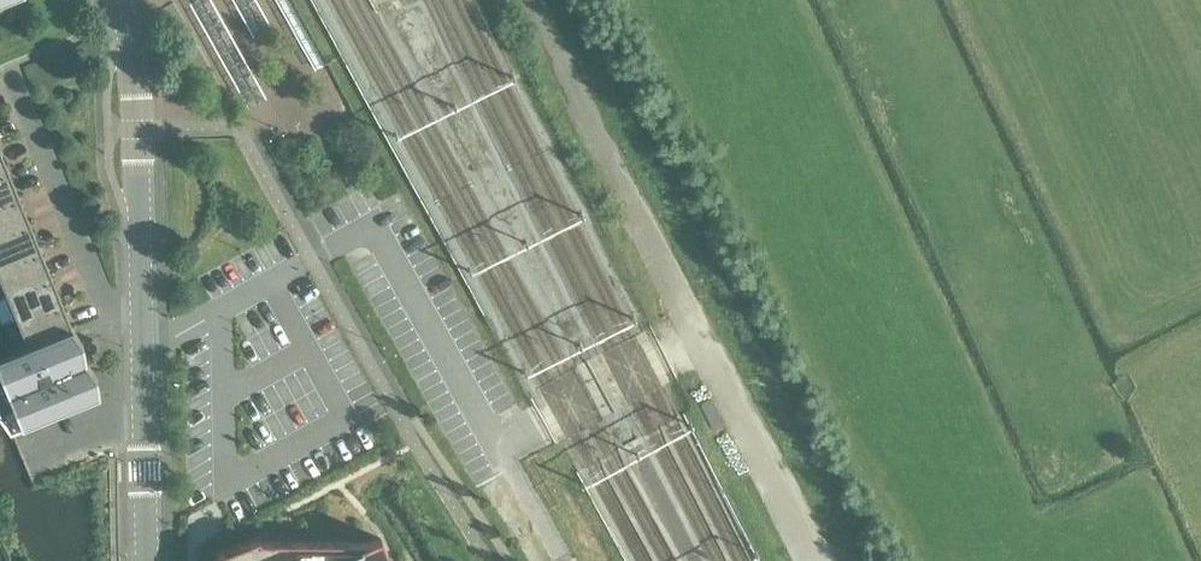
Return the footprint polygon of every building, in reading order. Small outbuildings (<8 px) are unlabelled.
[(288,0),(276,0),(315,69),(324,64),(288,0)] [(27,345),(0,356),(0,417),(9,430),(99,394),(96,376),(85,360),(85,356),(83,356),(73,331),(74,330),(72,327),(0,149),(0,277),(27,345)] [(381,537),(367,542),(260,542),(259,538),(218,555),(216,560),(391,560),(381,537)]
